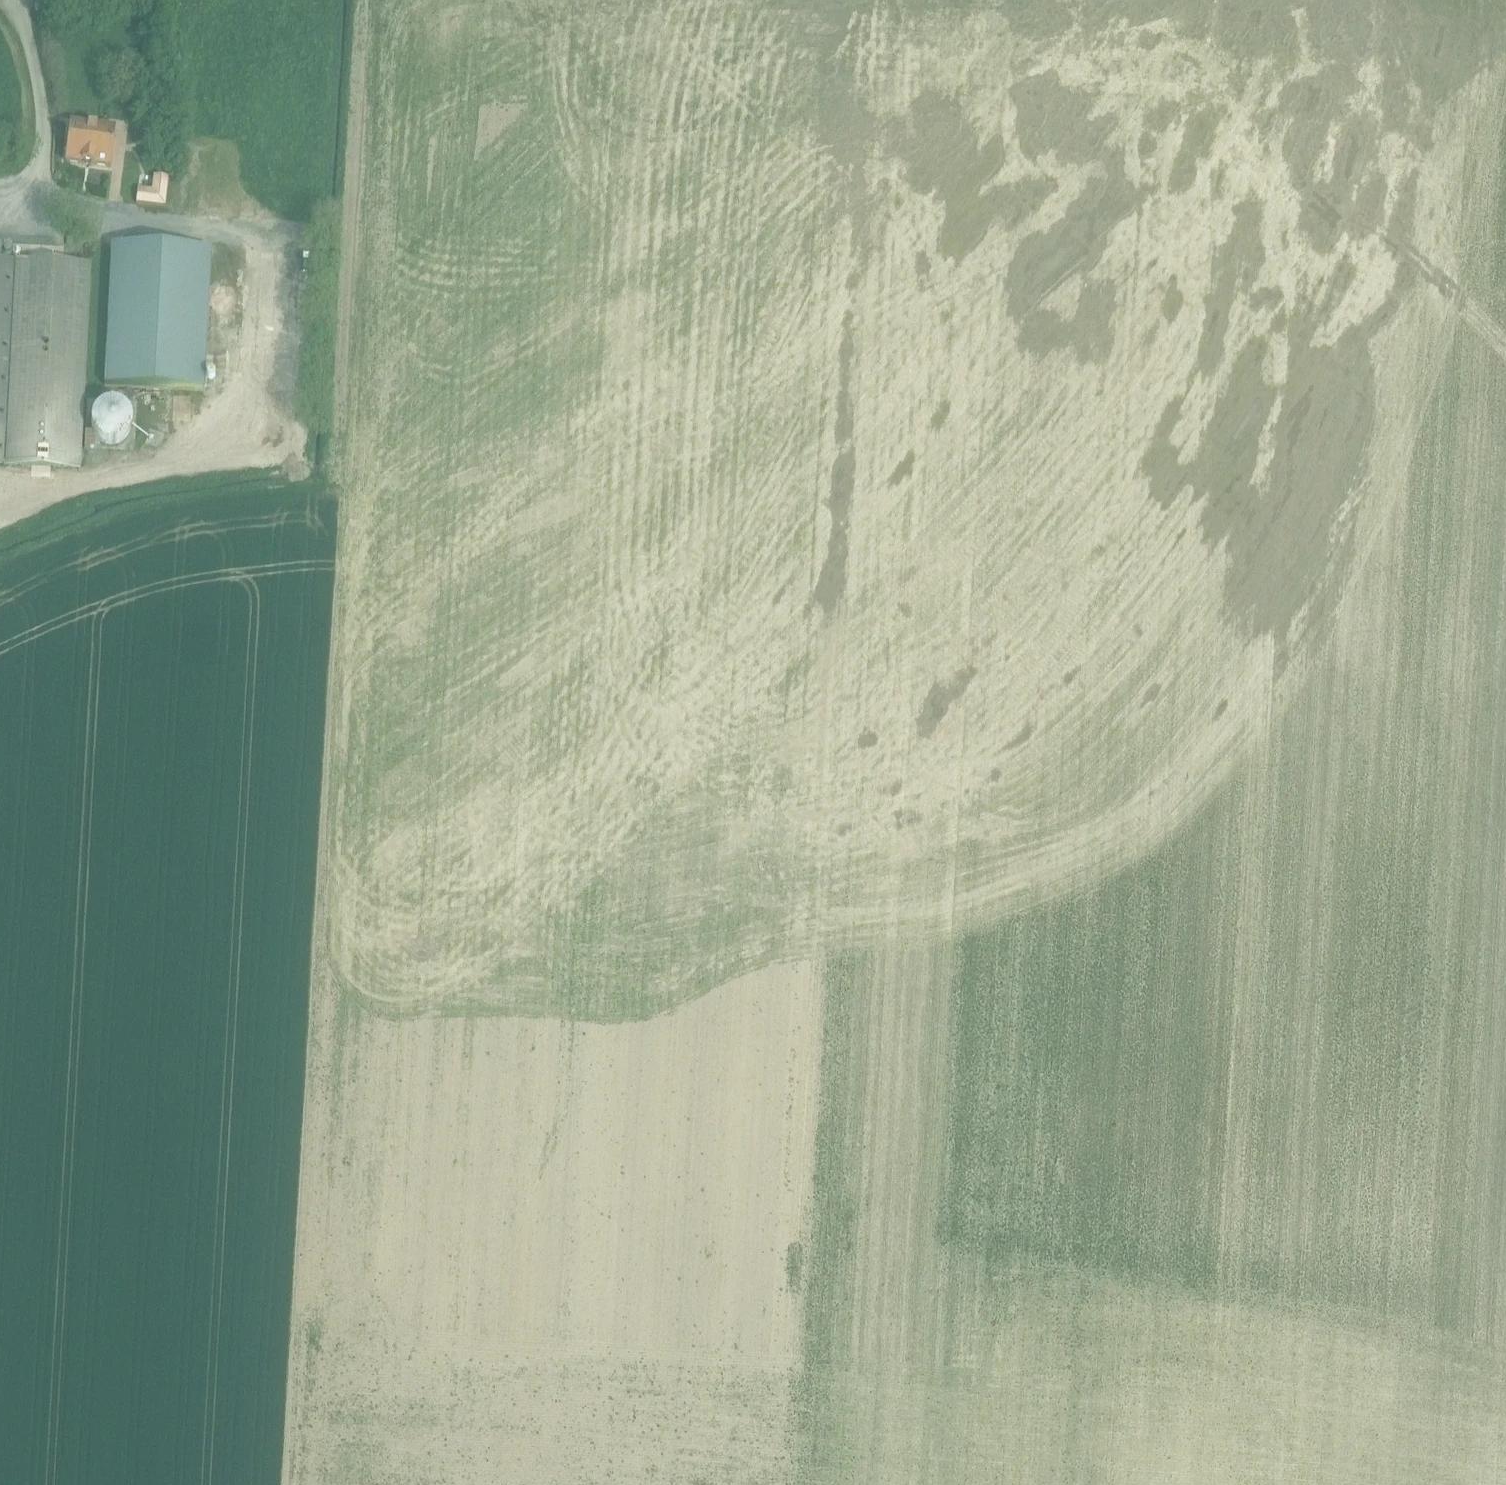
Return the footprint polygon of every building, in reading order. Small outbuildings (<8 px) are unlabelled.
[(70,123),(65,162),(111,168),(116,128),(70,123)] [(138,189),(136,204),(165,207),(168,179),(153,177),(151,191),(138,189)] [(211,250),(112,245),(105,386),(204,391),(211,250)] [(80,471),(90,264),(0,259),(0,467),(80,471)] [(112,445),(119,443),(124,441),(126,439),(128,436),(130,433),(131,429),(132,425),(132,422),(130,416),(127,411),(124,408),(119,405),(114,404),(109,404),(104,405),(98,408),(96,411),(94,414),(92,419),(91,423),(91,429),(93,434),(96,437),(99,441),(103,444),(106,444),(112,445)]
